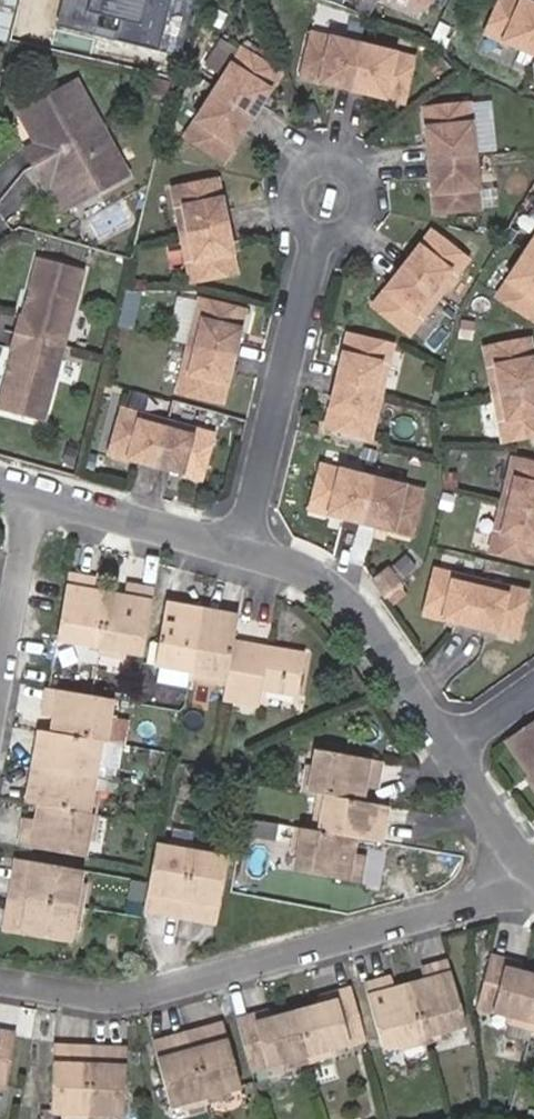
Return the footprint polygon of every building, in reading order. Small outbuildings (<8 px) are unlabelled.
[(9,42),(12,29),(19,0),(1,0),(0,2),(0,41),(9,42)] [(56,27),(181,57),(194,0),(62,0),(56,27)] [(423,10),(428,0),(402,0),(423,10)] [(484,35),(533,58),(533,3),(527,0),(499,0),(484,35)] [(310,34),(300,79),(402,104),(412,59),(310,34)] [(184,138),(221,164),(279,76),(240,49),(184,138)] [(130,176),(102,128),(75,79),(17,111),(33,145),(24,151),(41,182),(52,177),(56,184),(70,210),(130,176)] [(469,104),(422,109),(432,214),(479,210),(469,104)] [(56,184),(52,177),(41,182),(45,190),(56,184)] [(189,283),(235,274),(228,239),(217,180),(171,190),(179,235),(189,283)] [(467,261),(431,231),(371,306),(407,336),(467,261)] [(495,296),(533,324),(533,236),(495,296)] [(42,422),(82,270),(36,258),(20,315),(18,314),(9,352),(11,353),(0,394),(0,411),(42,422)] [(198,299),(176,393),(220,405),(244,312),(198,299)] [(132,307),(122,304),(118,322),(128,324),(132,307)] [(346,335),(324,429),(369,440),(393,346),(346,335)] [(529,339),(482,349),(502,442),(533,436),(533,363),(529,339)] [(120,409),(107,456),(141,465),(200,480),(212,435),(120,409)] [(509,455),(485,554),(533,565),(533,461),(509,455)] [(320,465),(309,512),(411,537),(423,491),(320,465)] [(430,547),(428,557),(442,560),(444,551),(430,547)] [(527,593),(434,569),(423,616),(516,639),(527,593)] [(387,570),(372,582),(383,596),(398,584),(387,570)] [(96,643),(106,592),(90,590),(81,588),(83,578),(64,574),(55,636),(73,639),(96,643)] [(81,588),(90,590),(92,579),(83,578),(81,588)] [(122,585),(120,594),(131,596),(133,587),(122,585)] [(120,594),(106,592),(96,643),(120,647),(121,647),(137,650),(149,590),(133,587),(131,596),(120,594)] [(182,618),(183,606),(160,602),(150,660),(189,668),(197,621),(182,618)] [(182,618),(197,621),(199,609),(183,606),(182,618)] [(197,621),(210,623),(212,611),(199,609),(197,621)] [(210,623),(197,621),(189,668),(226,673),(231,645),(236,615),(212,611),(210,623)] [(95,651),(96,643),(73,639),(72,647),(95,651)] [(120,647),(96,643),(95,651),(119,656),(121,647),(120,647)] [(302,657),(231,645),(226,673),(226,674),(222,698),(253,703),(257,688),(295,695),(302,657)] [(109,696),(47,685),(44,704),(51,706),(50,714),(48,728),(99,736),(103,737),(106,715),(109,696)] [(42,713),(50,714),(51,706),(44,704),(42,713)] [(106,737),(112,738),(115,717),(106,715),(103,737),(106,737)] [(502,739),(533,785),(533,716),(502,739)] [(48,728),(40,726),(36,752),(44,753),(42,767),(92,776),(95,756),(99,736),(48,728)] [(99,736),(95,756),(103,758),(106,737),(103,737),(99,736)] [(359,787),(360,777),(372,779),(375,759),(313,748),(310,767),(305,792),(322,795),(356,801),(359,787)] [(33,766),(42,767),(44,753),(36,752),(33,766)] [(305,792),(310,767),(303,765),(298,790),(305,792)] [(33,766),(32,775),(41,777),(42,767),(33,766)] [(92,776),(42,767),(41,777),(32,775),(28,801),(36,803),(36,805),(85,813),(89,790),(92,776)] [(370,789),(372,779),(360,777),(359,787),(370,789)] [(98,791),(89,790),(85,813),(94,815),(98,791)] [(356,801),(322,795),(316,833),(351,839),(371,842),(373,831),(379,832),(383,805),(356,801)] [(90,815),(36,805),(33,819),(32,827),(24,826),(21,844),(83,854),(86,836),(90,815)] [(98,815),(90,815),(86,836),(94,838),(98,815)] [(25,817),(24,826),(32,827),(33,819),(25,817)] [(295,853),(299,831),(291,829),(287,852),(295,853)] [(316,833),(299,831),(295,853),(292,871),(353,882),(357,865),(346,863),(348,851),(351,839),(316,833)] [(377,844),(379,832),(373,831),(371,842),(377,844)] [(167,850),(190,854),(192,847),(168,843),(167,850)] [(190,854),(212,858),(213,850),(192,847),(190,854)] [(152,905),(151,911),(180,916),(190,854),(167,850),(152,848),(142,903),(152,905)] [(359,854),(348,851),(346,863),(357,865),(359,854)] [(212,858),(190,854),(180,916),(202,920),(203,913),(214,915),(223,860),(212,858)] [(76,902),(79,883),(82,866),(25,858),(24,865),(18,864),(13,891),(76,902)] [(79,883),(76,902),(85,904),(88,884),(79,883)] [(13,891),(9,919),(16,920),(14,930),(70,938),(72,925),(76,902),(13,891)] [(76,902),(72,925),(81,927),(85,904),(76,902)] [(212,922),(214,915),(203,913),(202,920),(212,922)] [(7,929),(14,930),(16,920),(9,919),(7,929)] [(533,1001),(533,976),(513,970),(498,965),(500,957),(485,953),(471,1002),(502,1011),(529,1018),(533,1001)] [(516,961),(500,957),(498,965),(513,970),(516,961)] [(423,981),(405,986),(418,1034),(445,1027),(463,1023),(448,963),(430,967),(433,979),(423,981)] [(433,979),(430,967),(420,969),(423,981),(433,979)] [(390,977),(380,979),(383,992),(393,990),(390,977)] [(405,986),(393,990),(383,992),(380,979),(363,984),(378,1044),(396,1039),(418,1034),(405,986)] [(320,1005),(293,1012),(305,1054),(332,1047),(363,1039),(350,990),(335,993),(336,1000),(320,1005)] [(318,998),(320,1005),(336,1000),(335,993),(318,998)] [(527,1026),(529,1018),(502,1011),(499,1018),(527,1026)] [(305,1054),(293,1012),(266,1019),(250,1024),(248,1016),(234,1020),(248,1069),(279,1061),(305,1054)] [(250,1024),(266,1019),(265,1012),(248,1016),(250,1024)] [(222,1022),(211,1026),(213,1033),(223,1030),(222,1022)] [(211,1026),(186,1033),(203,1093),(226,1086),(237,1083),(223,1030),(213,1033),(211,1026)] [(445,1027),(418,1034),(420,1044),(448,1037),(445,1027)] [(8,1085),(17,1035),(0,1032),(0,1084),(8,1085)] [(179,1099),(203,1093),(186,1033),(162,1039),(164,1046),(151,1050),(165,1103),(179,1099)] [(396,1039),(398,1049),(420,1044),(418,1034),(396,1039)] [(164,1046),(162,1039),(149,1042),(151,1050),(164,1046)] [(50,1046),(50,1054),(63,1054),(63,1047),(50,1046)] [(90,1049),(63,1047),(63,1054),(50,1054),(46,1110),(61,1112),(85,1113),(90,1049)] [(332,1047),(305,1054),(307,1061),(334,1053),(332,1047)] [(109,1115),(124,1116),(128,1059),(116,1058),(116,1050),(90,1049),(85,1113),(109,1115)] [(116,1058),(128,1059),(129,1051),(116,1050),(116,1058)] [(307,1061),(305,1054),(279,1061),(281,1068),(307,1061)] [(226,1086),(203,1093),(205,1101),(228,1094),(226,1086)] [(179,1099),(181,1108),(205,1101),(203,1093),(179,1099)]
